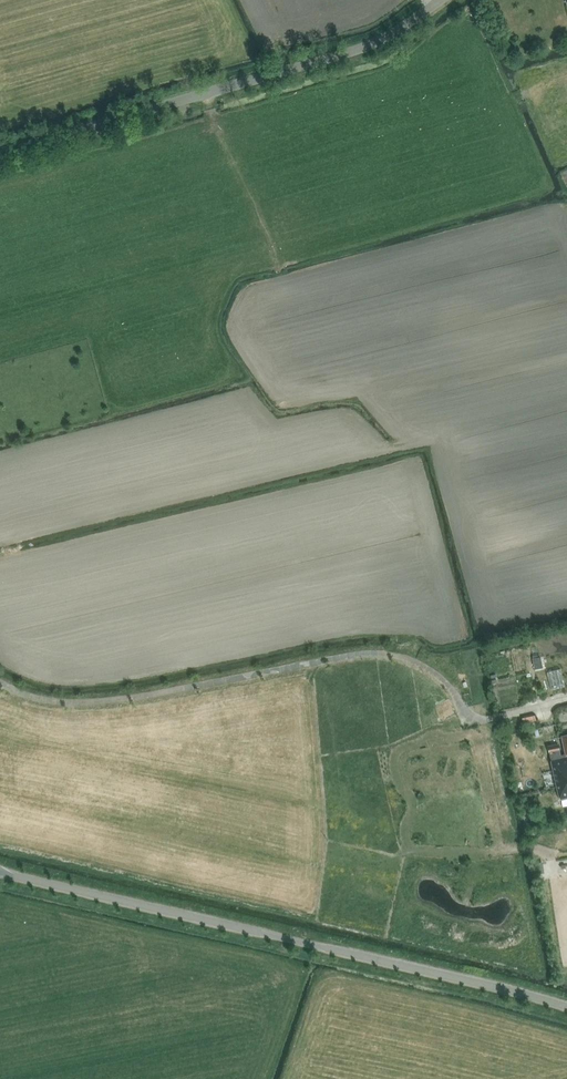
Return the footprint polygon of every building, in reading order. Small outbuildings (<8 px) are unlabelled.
[(541,656),(532,658),(535,669),(543,667),(541,656)] [(547,745),(558,800),(566,798),(566,735),(562,736),(565,750),(566,754),(561,755),(560,751),(558,743),(547,745)]
